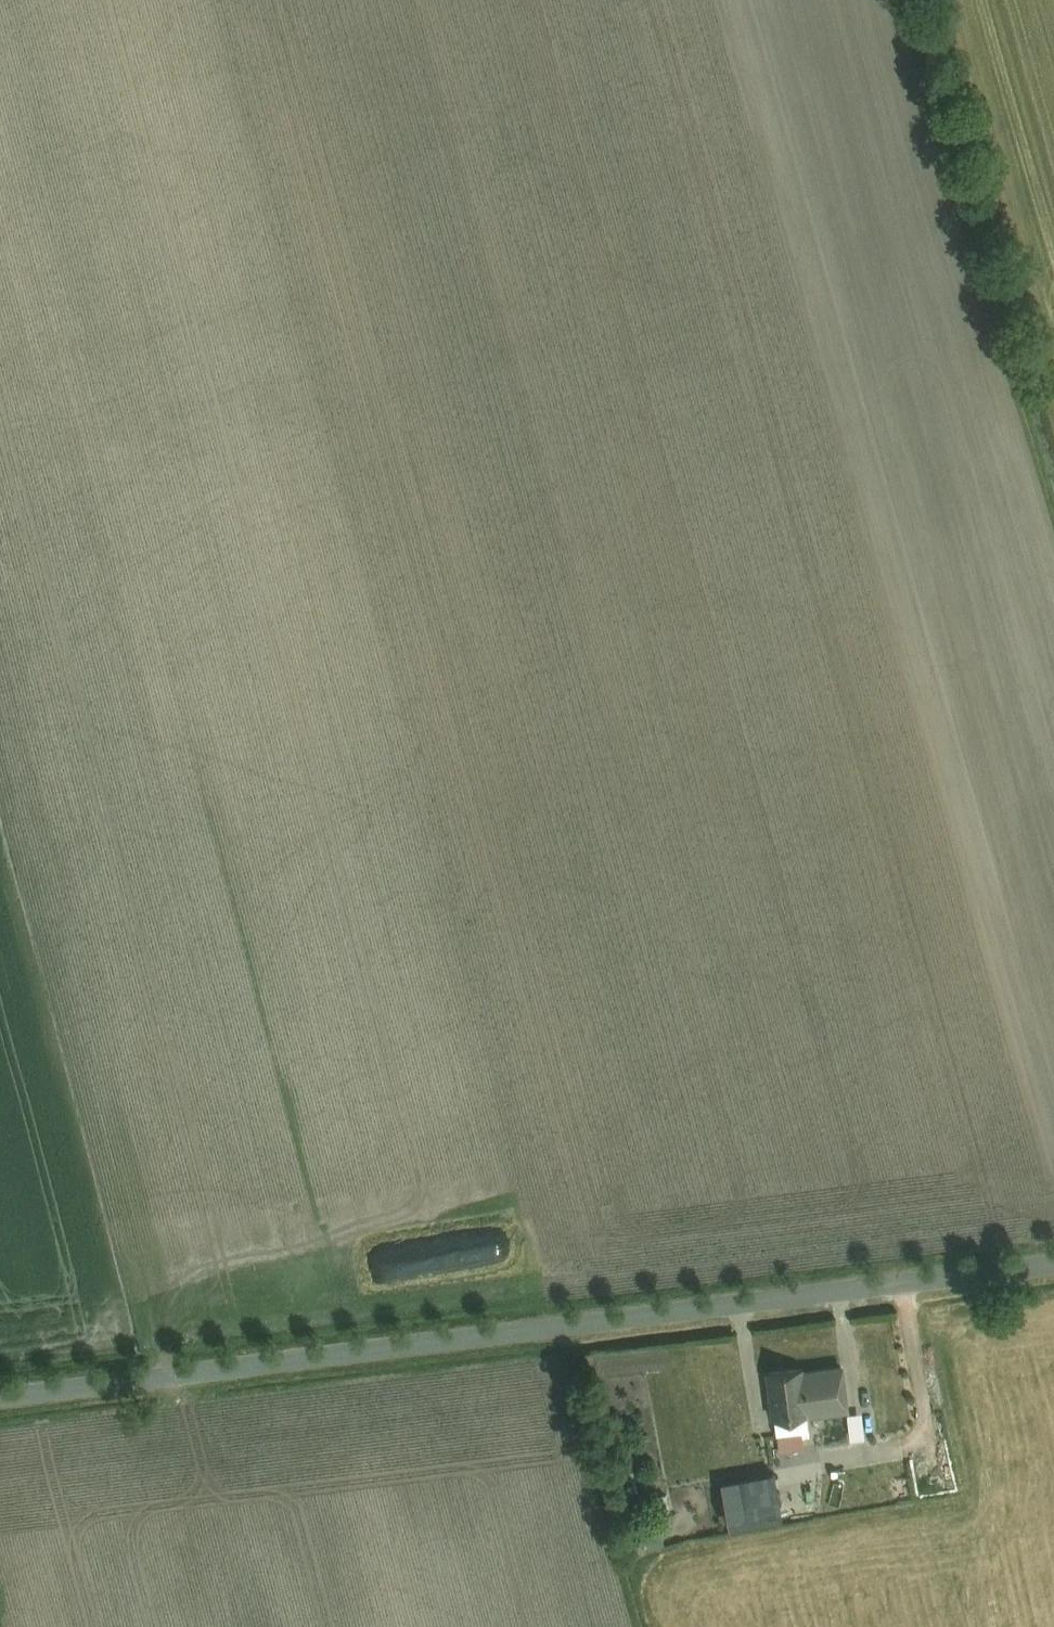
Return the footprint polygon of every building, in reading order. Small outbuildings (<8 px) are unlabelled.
[(850,1406),(844,1358),(764,1367),(770,1415),(850,1406)] [(724,1523),(781,1516),(775,1469),(718,1475),(724,1523)]
